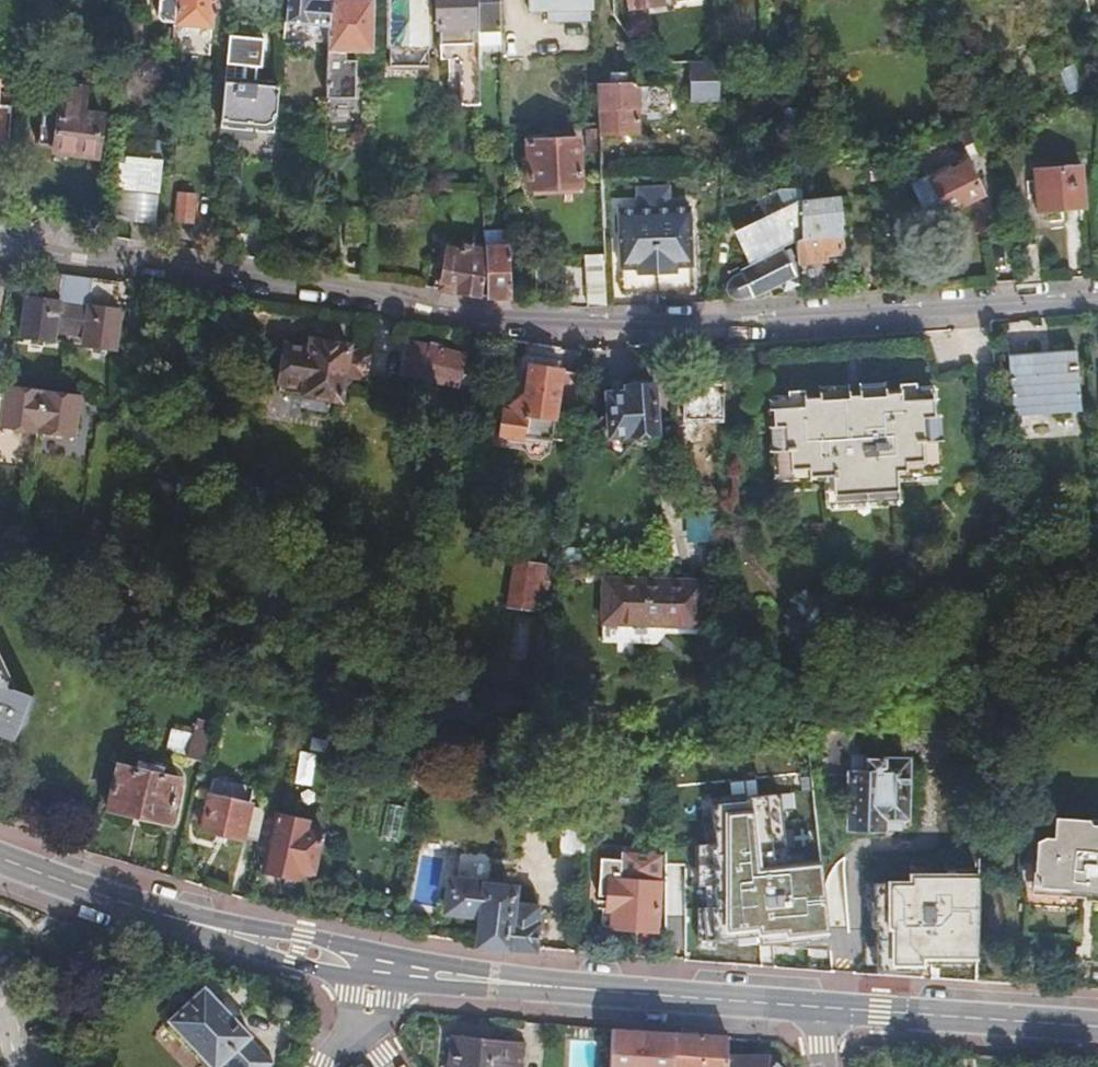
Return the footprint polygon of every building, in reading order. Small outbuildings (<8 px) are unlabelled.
[(152,13),(159,20),(172,22),(174,0),(153,0),(152,13)] [(172,22),(212,27),(214,0),(174,0),(172,22)] [(281,22),(318,23),(326,24),(326,0),(282,0),(281,22)] [(325,49),(355,49),(371,50),(371,0),(326,0),(326,24),(325,49)] [(389,65),(426,65),(426,0),(389,0),(389,65)] [(441,61),(452,61),(452,73),(454,108),(473,107),(470,28),(474,28),(473,0),(436,0),(437,29),(440,29),(441,61)] [(478,56),(500,55),(499,0),(475,0),(478,56)] [(529,12),(549,11),(550,23),(589,21),(588,0),(528,0),(529,12)] [(718,48),(728,47),(727,0),(716,0),(718,48)] [(281,22),(279,38),(318,39),(318,23),(281,22)] [(24,39),(9,37),(8,50),(23,52),(24,39)] [(718,48),(718,63),(719,102),(719,104),(730,104),(728,47),(718,48)] [(325,49),(323,95),(354,96),(355,49),(325,49)] [(452,61),(441,61),(442,73),(452,73),(452,61)] [(718,63),(690,63),(692,102),(719,102),(718,63)] [(609,89),(596,88),(597,125),(598,131),(598,135),(638,133),(637,113),(635,88),(633,86),(632,86),(625,86),(624,72),(608,72),(609,89)] [(223,82),(220,127),(271,132),(271,130),(275,87),(223,82)] [(36,111),(34,144),(50,145),(56,160),(69,160),(75,145),(94,146),(97,104),(78,103),(79,86),(40,83),(39,111),(36,111)] [(669,85),(633,86),(635,88),(637,113),(642,113),(645,118),(660,117),(665,113),(670,112),(669,85)] [(588,155),(599,155),(598,135),(598,131),(586,132),(588,155)] [(547,134),(526,135),(528,188),(579,187),(578,140),(547,140),(547,134)] [(112,220),(158,221),(160,159),(114,157),(112,220)] [(925,175),(910,182),(928,218),(943,211),(945,214),(982,196),(966,163),(955,169),(949,164),(940,169),(943,175),(929,182),(925,175)] [(1074,166),(1029,170),(1032,212),(1078,208),(1074,166)] [(788,199),(800,199),(800,170),(788,170),(788,199)] [(179,192),(176,220),(192,221),(194,193),(179,192)] [(638,199),(638,212),(674,211),(673,198),(638,199)] [(800,207),(800,208),(799,241),(799,261),(799,277),(800,287),(801,297),(829,295),(824,254),(840,252),(837,228),(841,228),(837,201),(800,207)] [(799,241),(800,208),(773,221),(785,248),(799,241)] [(623,263),(622,271),(639,271),(639,278),(677,277),(677,270),(693,270),(691,210),(674,211),(638,212),(621,213),(623,263)] [(739,237),(750,264),(785,248),(773,221),(739,237)] [(438,288),(478,294),(481,263),(473,262),(476,245),(462,243),(462,250),(443,247),(438,288)] [(508,245),(486,246),(488,295),(512,298),(508,245)] [(1017,248),(1022,280),(1040,279),(1035,246),(1017,248)] [(751,299),(785,283),(793,280),(788,265),(795,262),(793,251),(784,255),(783,253),(744,270),(745,273),(736,277),(733,278),(731,281),(730,285),(730,288),(731,291),(733,294),(736,297),(740,297),(743,297),(749,295),(751,299)] [(604,263),(604,255),(590,256),(590,286),(583,287),(584,307),(606,306),(604,263)] [(639,271),(622,271),(623,297),(694,293),(693,270),(677,270),(677,277),(639,278),(639,271)] [(56,337),(72,340),(77,306),(62,304),(66,276),(39,272),(35,299),(29,299),(23,341),(55,345),(56,337)] [(62,304),(77,306),(92,308),(96,280),(66,276),(62,304)] [(789,292),(800,287),(799,277),(793,280),(785,283),(789,292)] [(77,306),(72,340),(87,342),(86,350),(118,355),(124,314),(119,313),(123,284),(96,280),(92,308),(77,306)] [(283,335),(274,380),(334,393),(339,366),(364,371),(369,346),(346,341),(347,338),(312,331),(310,341),(283,335)] [(70,348),(72,340),(56,337),(55,345),(70,348)] [(401,371),(442,379),(459,382),(465,350),(440,345),(441,339),(432,337),(431,344),(407,339),(401,371)] [(87,342),(72,340),(70,348),(86,350),(87,342)] [(1051,360),(1005,363),(1010,416),(1079,410),(1074,350),(1050,352),(1051,360)] [(1005,356),(1005,363),(1051,360),(1050,352),(1005,356)] [(521,362),(516,394),(522,394),(527,363),(521,362)] [(553,400),(570,403),(575,373),(558,370),(559,368),(527,363),(522,394),(516,394),(499,409),(495,431),(522,435),(526,411),(551,415),(553,400)] [(653,434),(651,385),(647,385),(646,383),(643,379),(630,380),(627,383),(627,386),(623,386),(623,394),(604,394),(605,416),(606,434),(604,434),(605,438),(609,438),(609,436),(617,435),(617,447),(623,447),(653,446),(653,434)] [(680,417),(718,419),(719,386),(682,383),(680,417)] [(769,402),(772,430),(781,429),(783,452),(774,454),(776,482),(828,478),(830,498),(895,492),(894,473),(937,469),(935,440),(926,441),(924,417),(933,417),(931,390),(915,391),(914,383),(897,385),(898,395),(880,397),(859,398),(855,398),(856,411),(847,412),(846,399),(844,399),(822,401),(802,403),(800,393),(785,393),(785,401),(769,402)] [(1,427),(74,437),(79,394),(5,386),(1,427)] [(859,387),(859,398),(880,397),(880,386),(859,387)] [(822,391),(822,401),(844,399),(843,389),(822,391)] [(855,398),(846,399),(847,412),(856,411),(855,398)] [(606,434),(605,416),(598,416),(583,431),(614,459),(623,447),(617,447),(617,435),(609,436),(609,438),(605,438),(604,434),(606,434)] [(935,440),(933,417),(924,417),(926,441),(935,440)] [(781,429),(772,430),(774,454),(783,452),(781,429)] [(112,542),(109,551),(119,555),(122,546),(112,542)] [(511,568),(504,616),(528,620),(529,609),(536,610),(539,584),(543,585),(544,573),(511,568)] [(601,574),(600,621),(696,626),(698,578),(601,574)] [(530,629),(524,669),(538,671),(543,631),(530,629)] [(17,726),(29,694),(9,686),(0,665),(0,720),(17,726)] [(228,674),(228,677),(228,680),(230,683),(232,685),(235,687),(239,686),(242,685),(244,682),(245,679),(245,676),(243,673),(241,670),(239,669),(235,669),(233,669),(230,672),(228,674)] [(687,719),(673,719),(673,732),(687,732),(687,719)] [(846,823),(879,823),(879,813),(902,814),(903,758),(864,757),(864,753),(848,752),(848,729),(824,728),(824,739),(817,739),(817,759),(824,759),(824,772),(846,773),(846,823)] [(187,757),(202,762),(209,736),(194,731),(193,737),(187,757)] [(168,752),(187,757),(193,737),(173,732),(168,752)] [(121,763),(109,808),(168,823),(180,778),(160,773),(161,766),(138,760),(136,767),(121,763)] [(198,829),(256,842),(263,811),(212,798),(215,790),(204,787),(202,795),(206,797),(198,829)] [(697,938),(827,947),(818,862),(813,862),(785,865),(785,861),(777,794),(743,797),(743,795),(708,798),(713,842),(695,844),(696,884),(703,884),(706,906),(696,906),(697,938)] [(879,813),(879,823),(903,824),(902,814),(879,813)] [(557,852),(582,854),(584,815),(559,814),(557,852)] [(1019,955),(1097,960),(1097,821),(1087,821),(1081,814),(1051,814),(1050,835),(1041,834),(1031,839),(1031,871),(1038,874),(1037,885),(1063,886),(1063,892),(1022,890),(1019,955)] [(275,819),(265,867),(298,875),(299,867),(312,870),(320,835),(307,832),(308,827),(275,819)] [(641,847),(640,862),(659,862),(660,848),(641,847)] [(659,862),(640,862),(636,862),(634,868),(620,867),(620,857),(600,856),(597,893),(607,894),(608,900),(613,900),(612,923),(656,926),(659,862)] [(920,955),(976,954),(978,874),(944,874),(944,872),(909,872),(909,881),(871,881),(871,926),(876,926),(876,971),(920,971),(920,955)] [(481,940),(535,945),(538,901),(514,899),(514,885),(488,883),(489,878),(450,876),(447,911),(484,914),(481,940)] [(171,1021),(214,1066),(225,1058),(232,1066),(266,1066),(272,1061),(248,1035),(250,1033),(205,987),(171,1021)] [(611,1027),(610,1066),(671,1066),(673,1032),(611,1027)] [(673,1032),(671,1066),(728,1066),(728,1057),(728,1037),(673,1032)] [(451,1066),(521,1066),(523,1042),(453,1036),(451,1066)] [(769,1056),(728,1057),(728,1066),(778,1066),(769,1056)]
